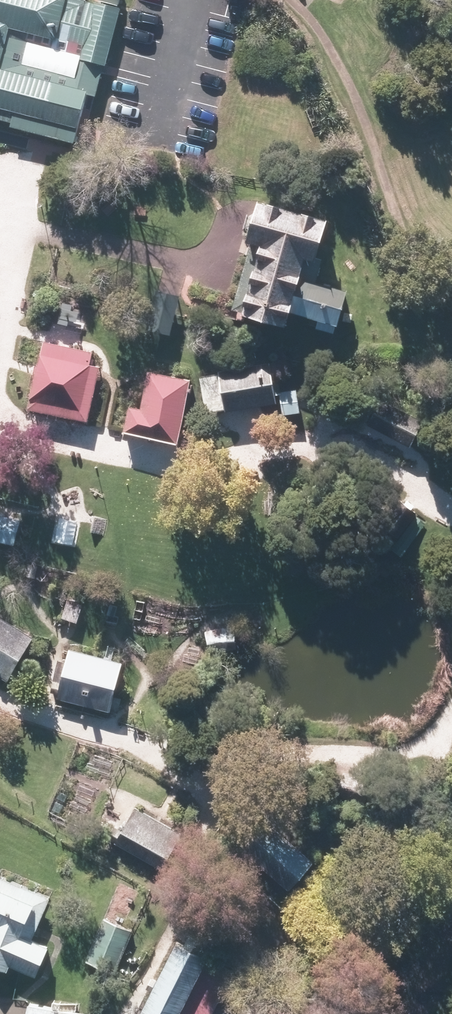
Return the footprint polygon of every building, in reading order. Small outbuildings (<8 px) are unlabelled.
[(63,133),(81,62),(98,67),(113,10),(78,2),(79,0),(0,0),(0,117),(63,133)] [(227,292),(222,311),(333,336),(343,293),(312,286),(327,222),(247,204),(244,218),(227,292)] [(146,328),(170,335),(179,296),(156,291),(146,328)] [(92,354),(42,342),(26,409),(84,423),(100,368),(89,365),(92,354)] [(268,362),(215,370),(222,415),(275,407),(268,362)] [(194,383),(147,371),(139,409),(128,407),(123,431),(131,433),(179,445),(194,383)] [(293,392),(275,394),(278,419),(296,416),(293,392)] [(420,422),(376,401),(363,427),(407,448),(420,422)] [(414,513),(395,501),(375,528),(392,541),(414,513)] [(61,518),(55,544),(75,549),(81,523),(61,518)] [(10,550),(16,526),(0,522),(0,548),(10,550)] [(0,619),(0,639),(8,624),(0,619)] [(8,624),(0,639),(0,679),(7,683),(32,639),(8,624)] [(228,631),(203,632),(204,653),(229,653),(228,631)] [(49,700),(76,706),(87,658),(60,652),(49,700)] [(114,665),(87,658),(76,706),(103,713),(114,665)] [(176,835),(126,809),(110,840),(160,866),(176,835)] [(310,860),(258,818),(233,847),(284,890),(310,860)] [(0,877),(0,970),(6,973),(9,968),(35,979),(48,948),(32,941),(49,897),(0,877)] [(131,928),(101,917),(83,963),(112,975),(131,928)] [(178,944),(141,1013),(182,1013),(210,961),(178,944)] [(26,1006),(25,1013),(84,1013),(26,1006)]
